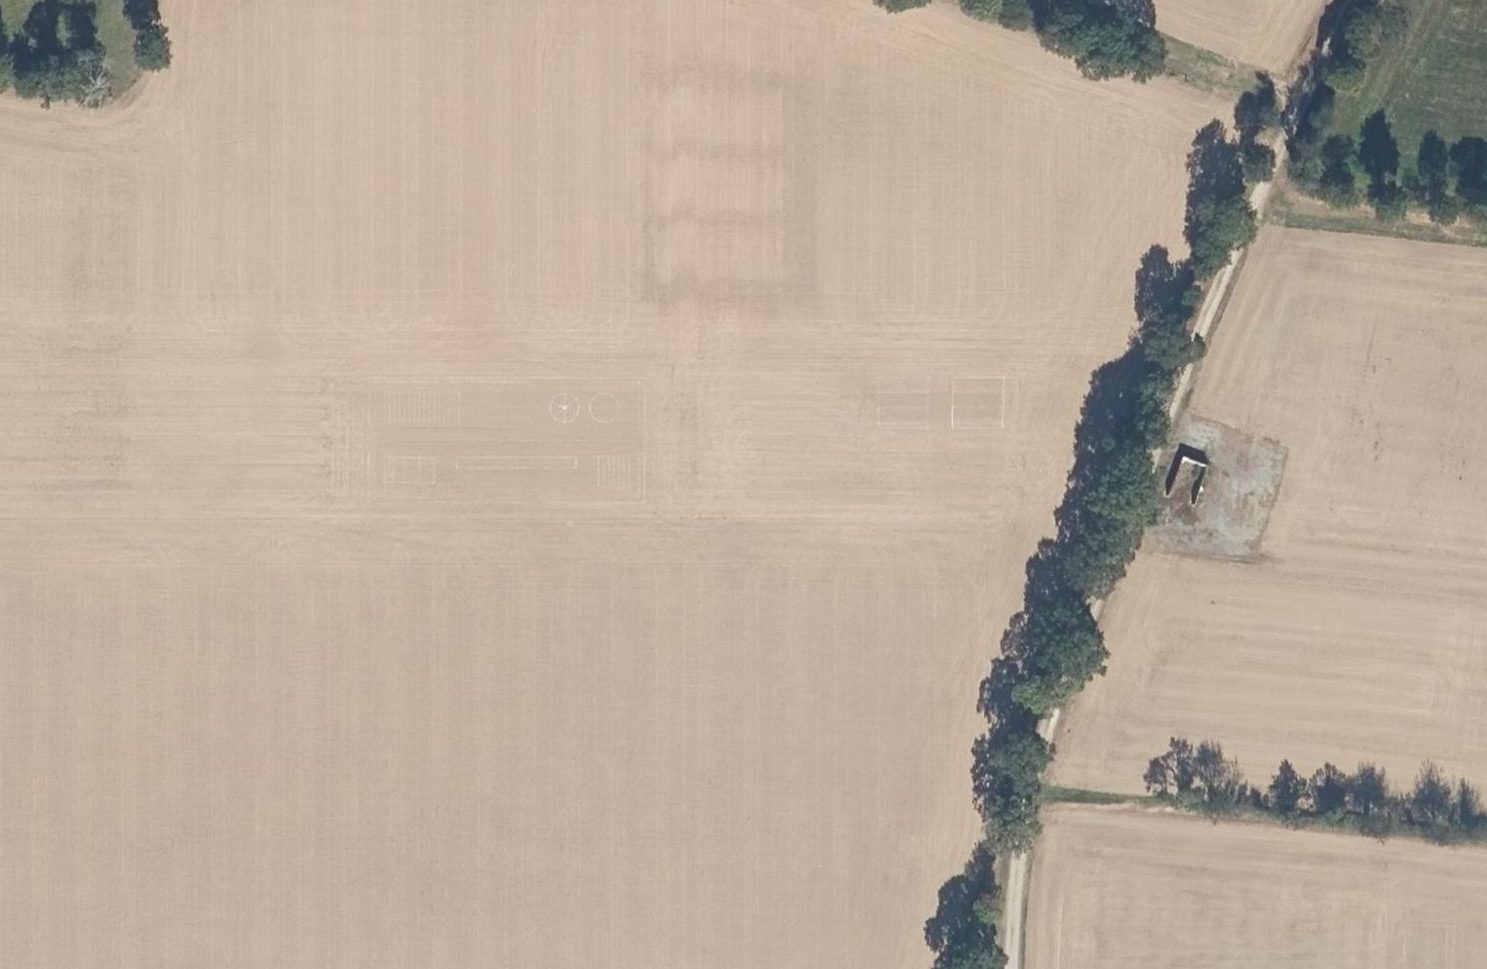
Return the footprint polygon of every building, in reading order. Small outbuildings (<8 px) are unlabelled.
[(1196,498),(1206,465),(1181,457),(1171,490),(1196,498)]
